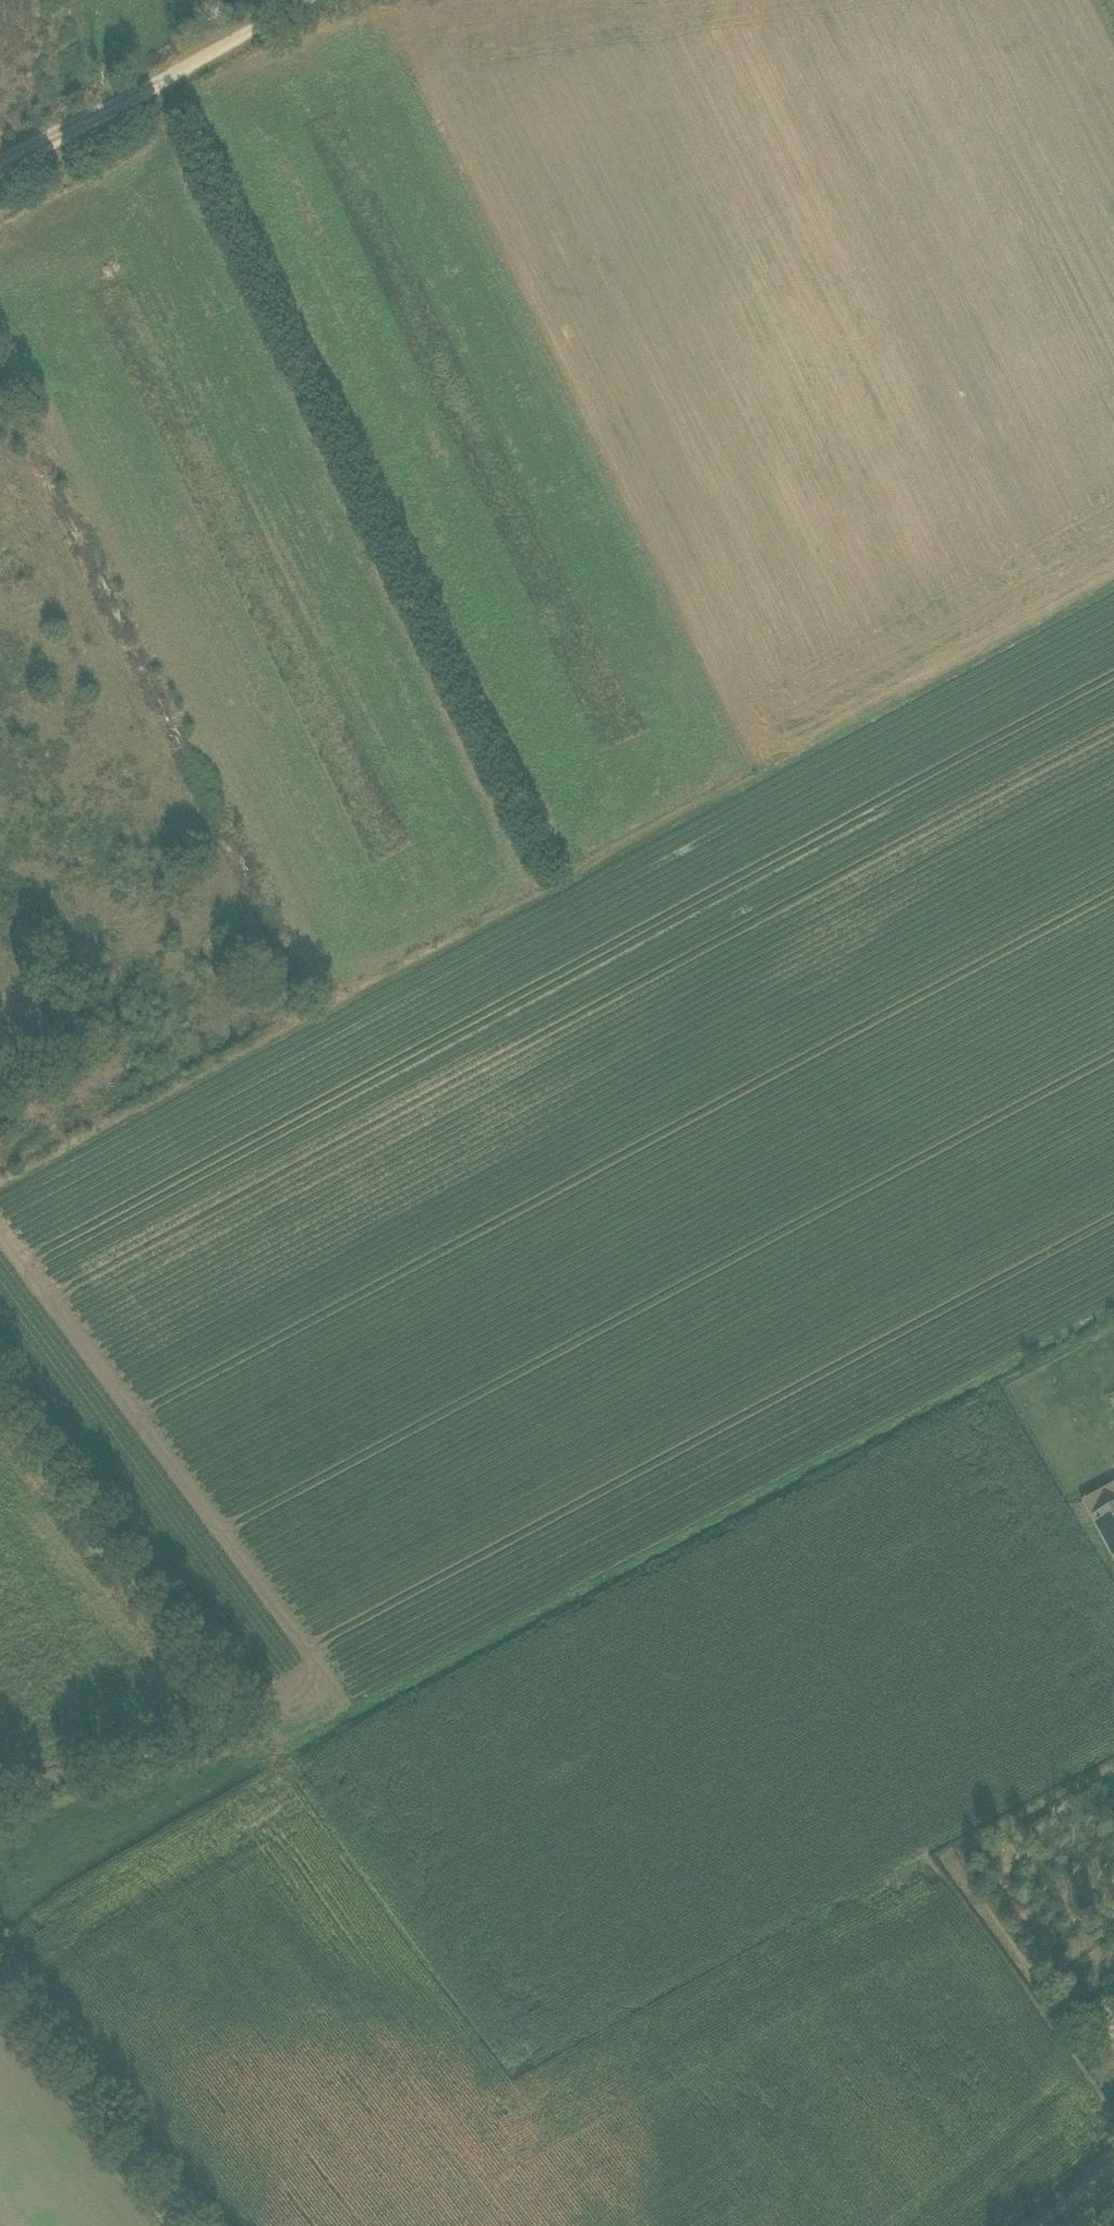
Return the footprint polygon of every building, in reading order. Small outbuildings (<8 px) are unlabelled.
[(1082,1501),(1113,1561),(1113,1484),(1082,1501)] [(588,2225),(618,2225),(608,2212),(588,2225)]
